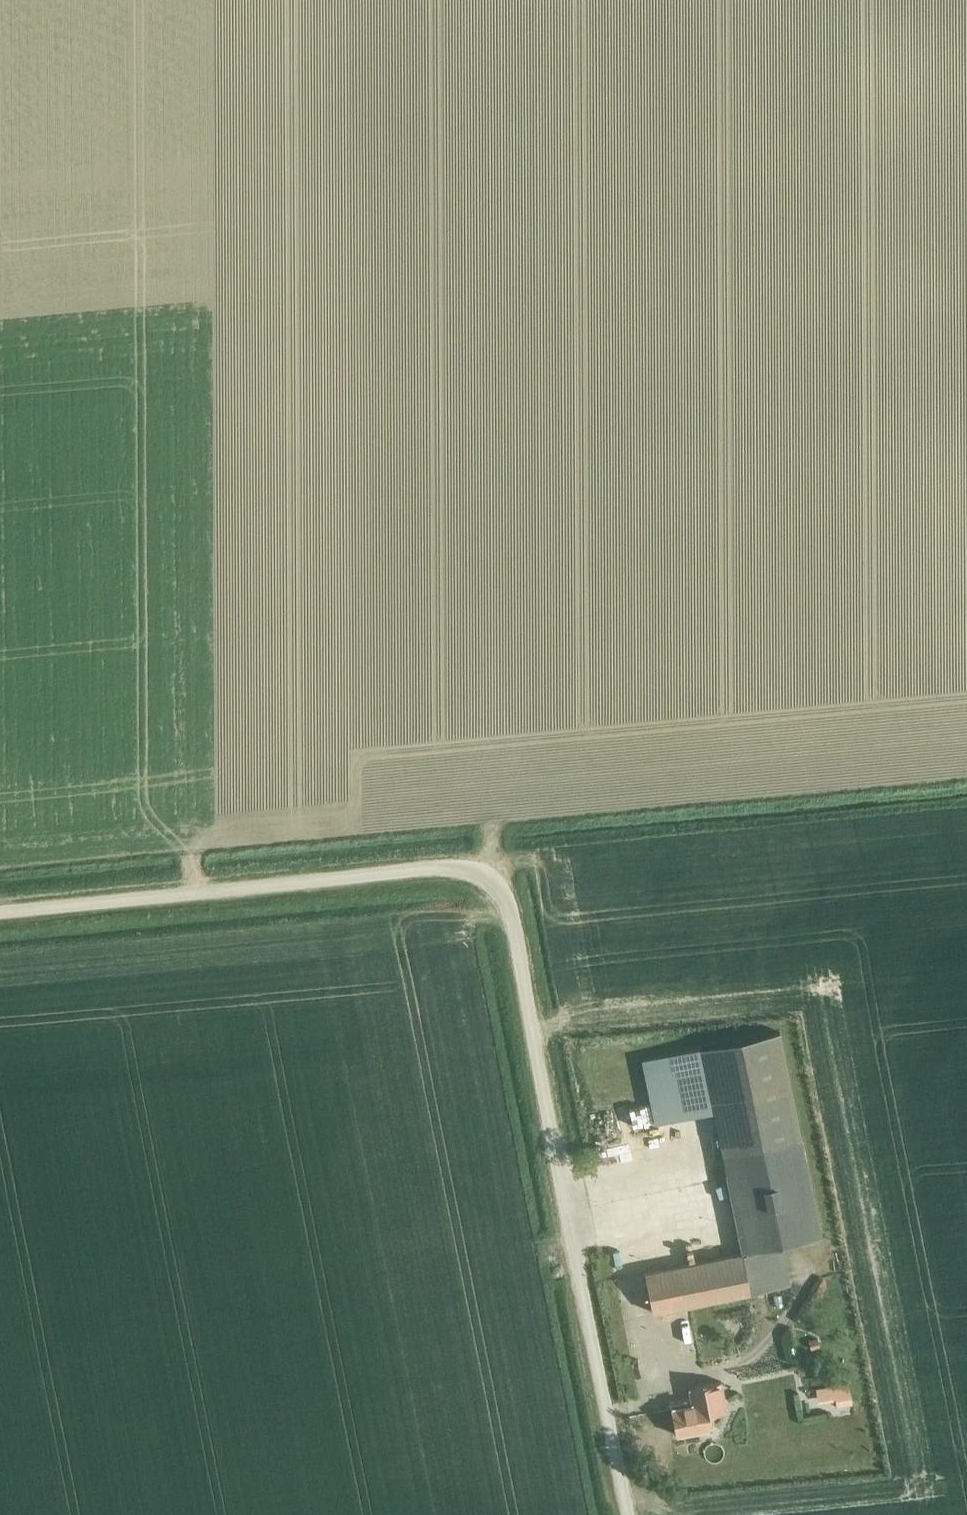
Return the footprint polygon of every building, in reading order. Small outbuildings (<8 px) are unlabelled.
[(780,1030),(641,1058),(654,1123),(714,1111),(742,1251),(821,1235),(801,1136),(802,1136),(780,1030)] [(791,1284),(784,1244),(742,1252),(644,1272),(652,1312),(750,1292),(791,1284)] [(818,1338),(809,1340),(812,1349),(820,1347),(818,1338)] [(712,1427),(709,1413),(726,1409),(721,1381),(689,1387),(692,1403),(671,1407),(676,1434),(712,1427)] [(851,1384),(835,1386),(838,1404),(853,1402),(851,1384)]
